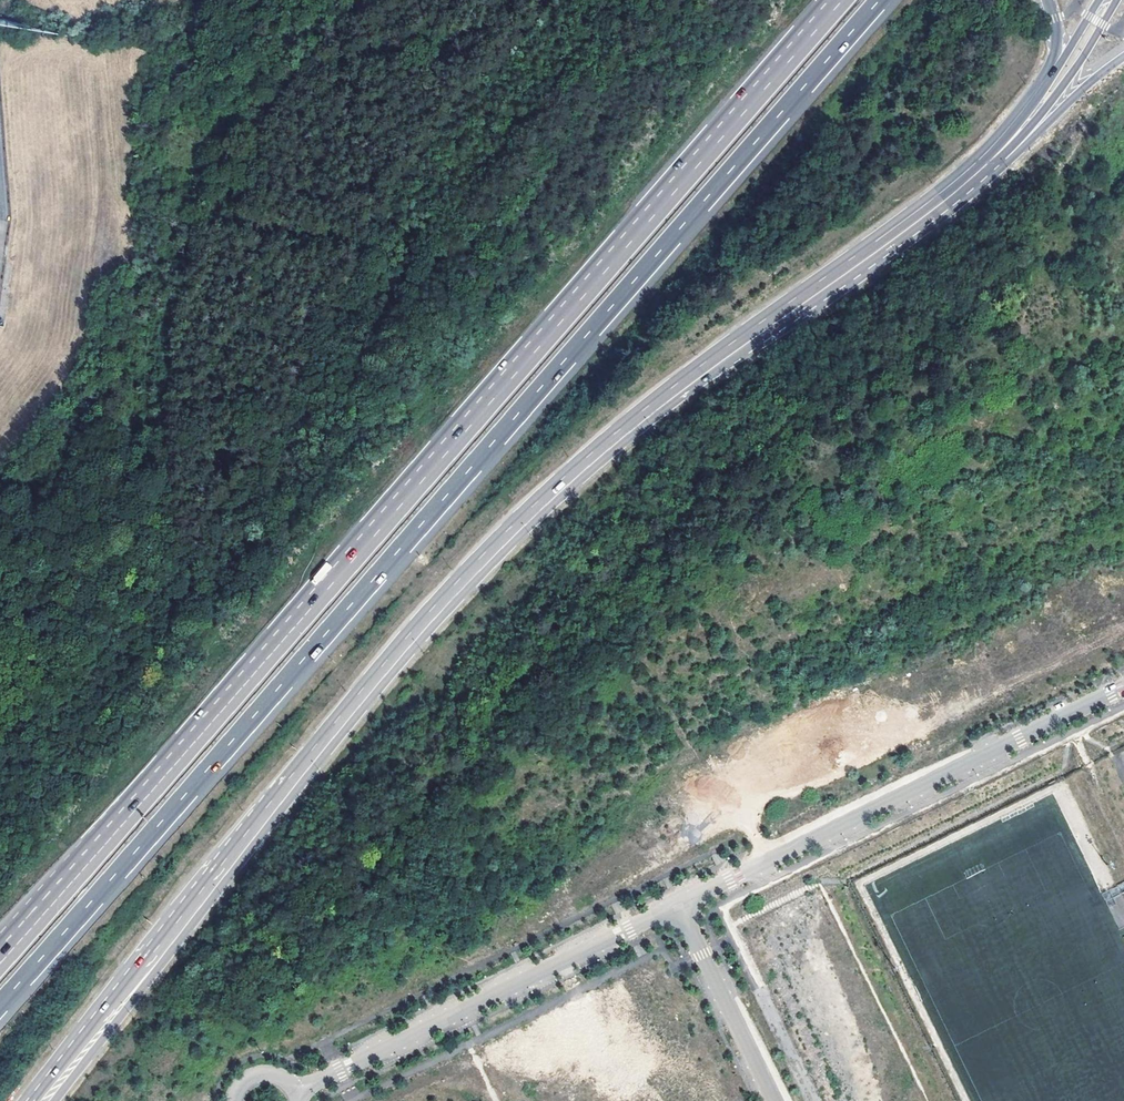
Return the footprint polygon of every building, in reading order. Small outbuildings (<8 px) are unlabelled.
[(1065,779),(1119,888),(1123,885),(1123,784),(1111,757),(1065,779)]
